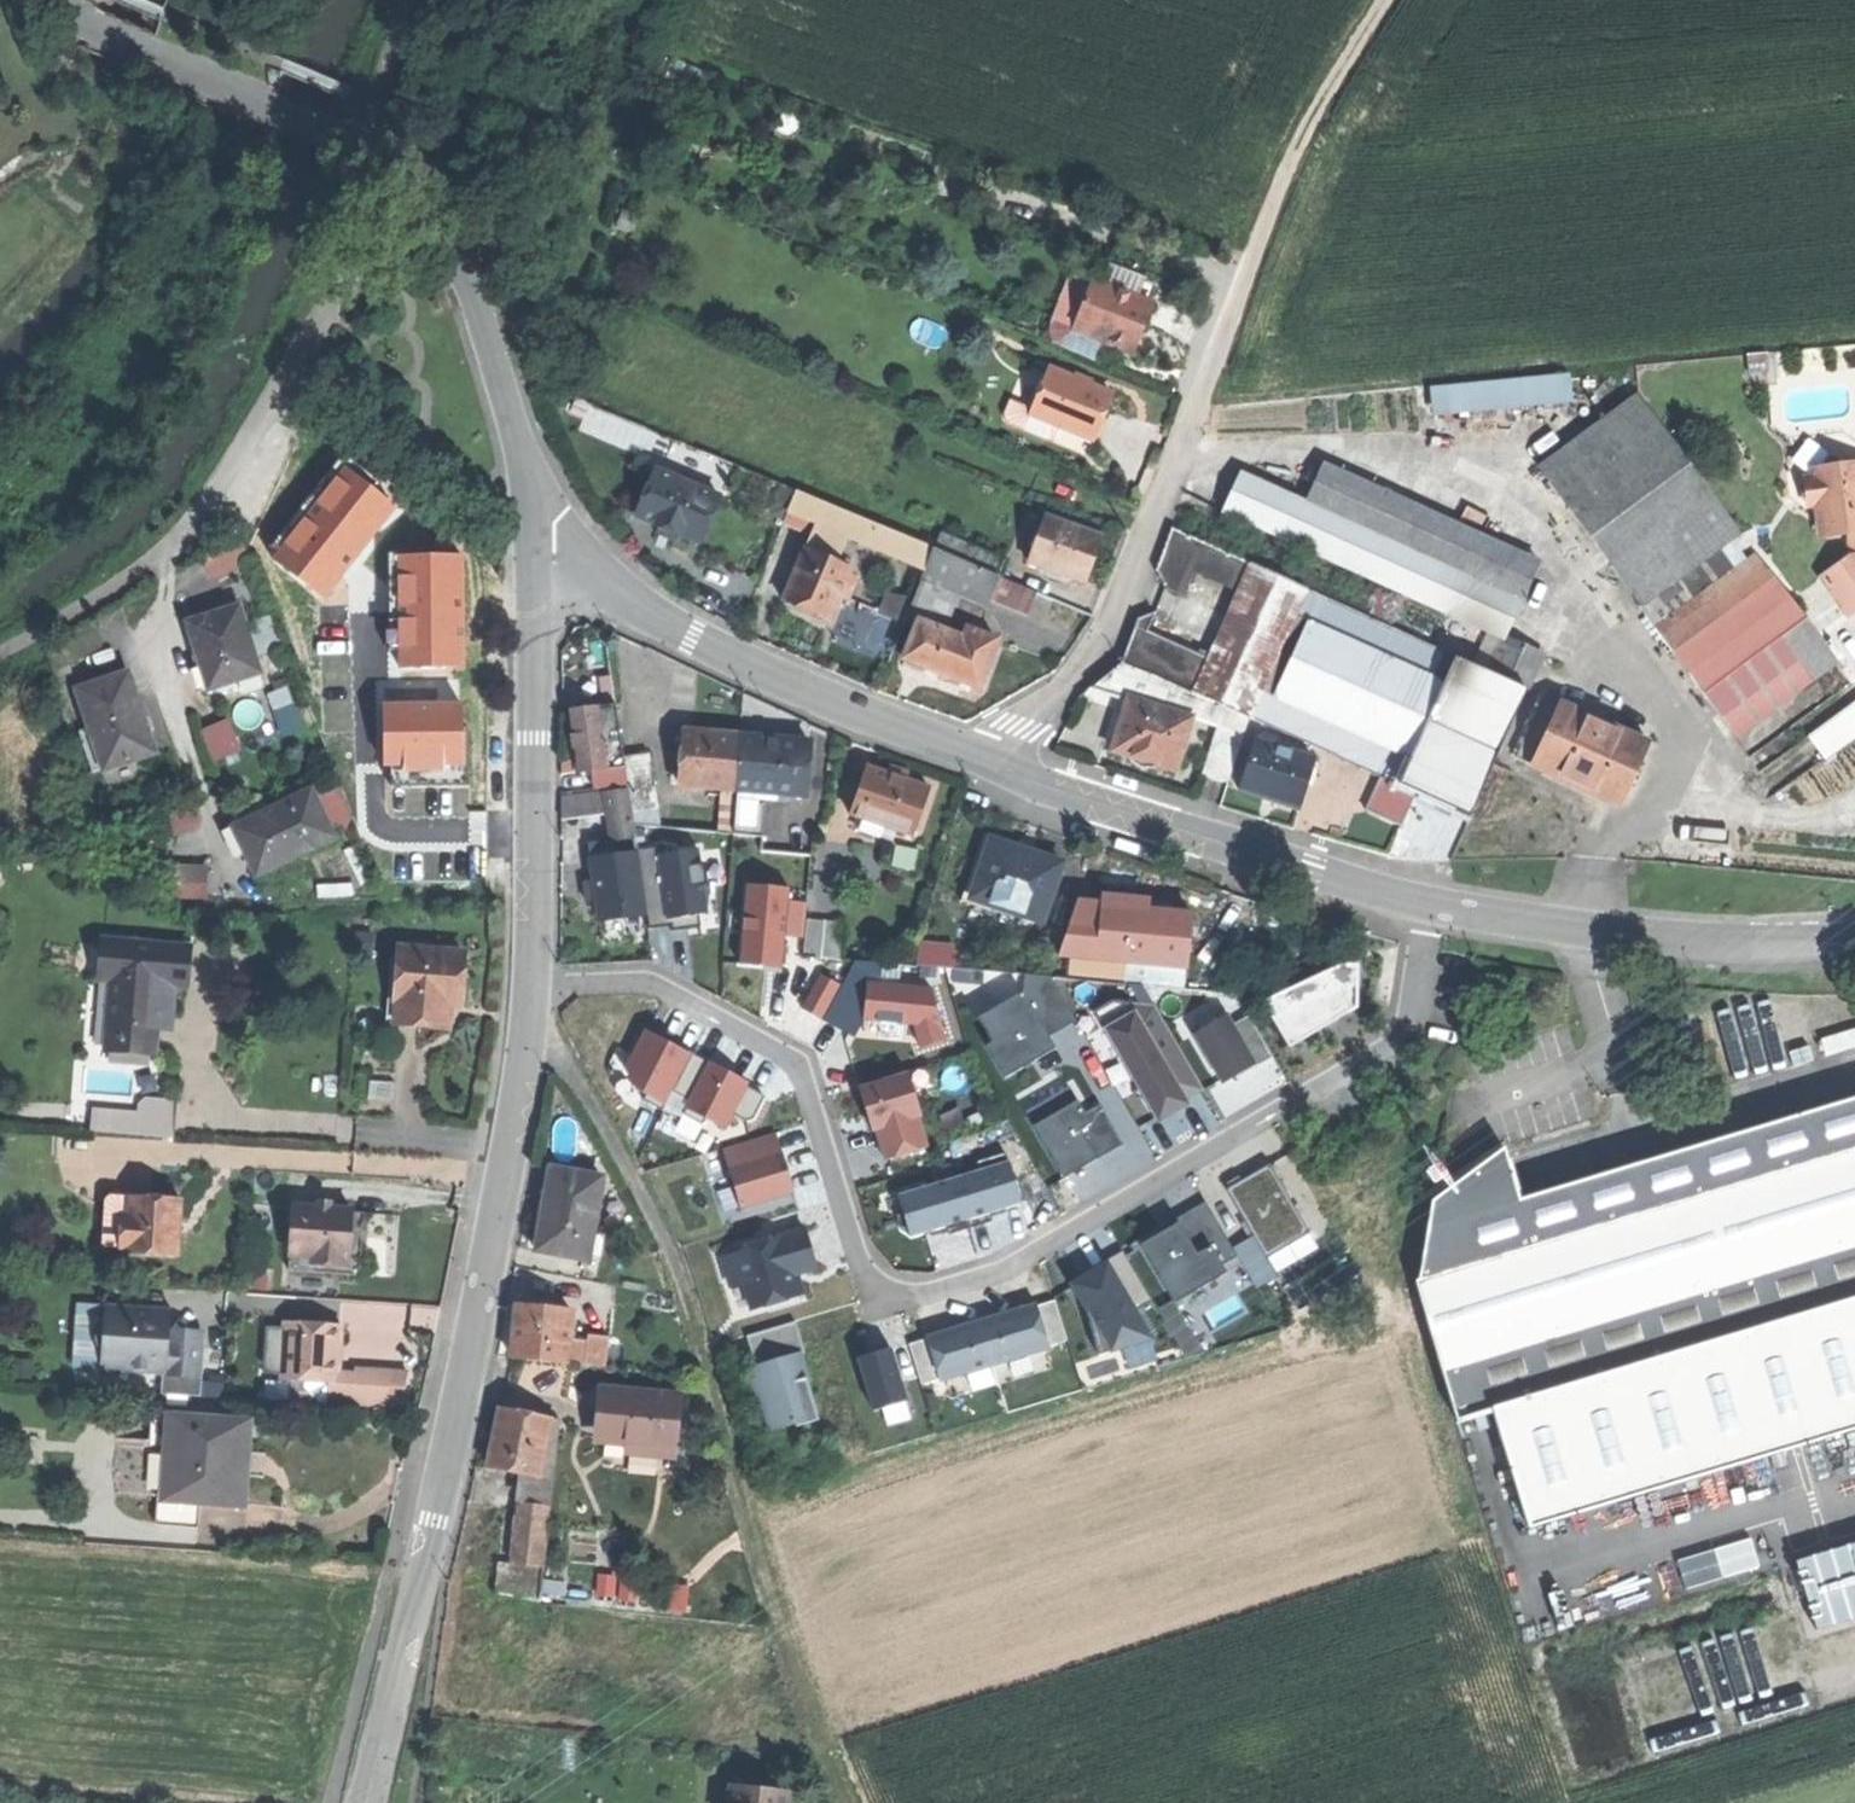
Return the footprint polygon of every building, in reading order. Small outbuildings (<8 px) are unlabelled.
[(1156,294),(1097,271),(1092,283),(1152,306),(1156,294)] [(1074,329),(1092,283),(1076,277),(1058,323),(1074,329)] [(1092,283),(1074,329),(1135,354),(1145,328),(1154,307),(1152,306),(1092,283)] [(1112,395),(1050,370),(1034,411),(1031,417),(1057,427),(1093,441),(1102,419),(1112,395)] [(1433,413),(1573,401),(1571,371),(1430,383),(1433,413)] [(1539,466),(1649,611),(1727,552),(1747,537),(1636,392),(1539,466)] [(1051,443),(1057,427),(1031,417),(1034,411),(1011,403),(1005,416),(1008,426),(1051,443)] [(689,446),(683,461),(726,480),(732,464),(689,446)] [(1851,462),(1836,450),(1807,491),(1830,510),(1834,533),(1854,531),(1854,461),(1851,462)] [(1240,471),(1222,510),(1497,634),(1499,630),(1508,634),(1541,561),(1323,463),(1305,501),(1240,471)] [(398,509),(344,468),(272,561),(326,602),(398,509)] [(697,487),(681,480),(658,470),(639,514),(663,525),(679,532),(700,541),(719,497),(697,487)] [(684,474),(681,480),(697,487),(700,481),(684,474)] [(829,505),(798,491),(787,521),(810,532),(814,530),(819,528),(821,523),(829,505)] [(478,498),(470,509),(482,518),(490,507),(478,498)] [(821,523),(848,534),(856,516),(829,505),(821,523)] [(1030,561),(1048,568),(1077,578),(1088,583),(1096,561),(1105,537),(1047,515),(1030,561)] [(848,534),(926,567),(934,549),(856,516),(848,534)] [(1244,583),(1255,557),(1175,521),(1162,559),(1168,570),(1192,582),(1200,566),(1244,583)] [(819,528),(814,530),(812,537),(842,550),(848,534),(821,523),(819,528)] [(679,532),(663,525),(659,534),(666,537),(675,541),(679,532)] [(969,556),(974,545),(942,532),(936,547),(967,561),(969,556)] [(842,550),(812,537),(807,548),(849,566),(852,560),(840,554),(842,550)] [(1007,559),(974,545),(969,556),(967,561),(1000,575),(1007,559)] [(852,568),(849,566),(807,548),(784,600),(798,605),(809,610),(808,613),(826,620),(827,617),(830,619),(840,596),(848,600),(858,578),(850,574),(852,568)] [(926,567),(923,575),(985,600),(989,601),(1000,576),(934,549),(926,567)] [(1649,611),(1669,637),(1747,577),(1727,552),(1649,611)] [(462,666),(459,556),(396,558),(399,668),(462,666)] [(1246,714),(1252,717),(1312,582),(1255,557),(1244,583),(1212,654),(1196,692),(1226,706),(1246,714)] [(1854,609),(1854,557),(1830,577),(1854,609)] [(1669,637),(1747,739),(1792,705),(1844,665),(1766,562),(1747,577),(1669,637)] [(1077,578),(1048,568),(1046,575),(1074,585),(1077,578)] [(916,592),(906,616),(919,621),(920,619),(964,637),(968,628),(973,630),(985,600),(923,575),(916,592)] [(882,611),(905,620),(906,616),(916,592),(893,582),(882,611)] [(1400,783),(1456,655),(1460,648),(1312,582),(1252,717),(1387,777),(1400,783)] [(190,621),(211,687),(262,670),(239,603),(210,614),(190,621)] [(1123,660),(1196,692),(1212,654),(1151,627),(1158,611),(1150,607),(1147,614),(1144,612),(1123,660)] [(920,619),(919,621),(905,656),(928,665),(951,675),(966,638),(964,637),(920,619)] [(966,638),(951,675),(979,686),(998,640),(973,630),(968,628),(964,637),(966,638)] [(1486,660),(1531,680),(1544,650),(1508,634),(1499,630),(1497,634),(1486,660)] [(1419,791),(1473,815),(1529,687),(1456,655),(1400,783),(1419,791)] [(1196,692),(1123,660),(1090,688),(1123,695),(1123,693),(1190,706),(1190,708),(1222,722),(1226,706),(1196,692)] [(104,678),(79,686),(107,768),(158,751),(130,669),(104,678)] [(1649,733),(1545,688),(1518,751),(1621,796),(1649,733)] [(1123,693),(1123,695),(1112,748),(1133,753),(1133,756),(1144,761),(1157,761),(1158,758),(1167,760),(1178,762),(1190,708),(1190,706),(1123,693)] [(1825,757),(1854,736),(1854,700),(1808,733),(1825,757)] [(461,704),(388,705),(389,770),(462,768),(461,704)] [(586,770),(626,763),(617,704),(583,707),(576,717),(582,746),(586,770)] [(1246,714),(1226,706),(1222,722),(1207,770),(1232,779),(1252,717),(1246,714)] [(229,722),(207,729),(218,757),(239,749),(229,722)] [(737,789),(742,735),(714,733),(686,730),(681,784),(737,789)] [(774,738),(742,735),(737,789),(766,792),(792,794),(806,795),(810,741),(774,738)] [(1316,757),(1256,740),(1242,788),(1269,796),(1302,806),(1316,757)] [(651,752),(627,756),(635,809),(659,806),(651,752)] [(896,776),(868,767),(852,814),(907,833),(924,786),(896,776)] [(1400,783),(1387,777),(1371,812),(1404,827),(1419,791),(1400,783)] [(234,825),(256,870),(333,834),(312,789),(271,808),(234,825)] [(636,836),(635,821),(630,789),(608,791),(614,839),(636,836)] [(762,835),(763,831),(765,799),(766,792),(737,789),(733,833),(762,835)] [(766,792),(765,799),(791,801),(792,794),(766,792)] [(562,796),(564,827),(583,826),(581,795),(562,796)] [(992,839),(1037,855),(1040,848),(1020,842),(985,830),(973,868),(982,871),(992,839)] [(1062,864),(1037,855),(992,839),(982,871),(973,900),(975,900),(978,893),(997,901),(994,907),(1042,923),(1062,864)] [(593,846),(595,859),(617,856),(615,843),(593,846)] [(705,912),(700,843),(651,846),(657,915),(705,912)] [(603,920),(647,914),(639,853),(617,856),(595,859),(599,893),(603,920)] [(1189,966),(1194,908),(1148,905),(1149,898),(1135,896),(1120,894),(1118,902),(1080,900),(1061,956),(1189,966)] [(804,917),(801,953),(837,956),(841,920),(804,917)] [(177,942),(89,935),(86,975),(71,973),(71,979),(65,1050),(143,1057),(145,1039),(146,1026),(161,1027),(164,986),(174,987),(177,942)] [(437,1028),(438,1004),(440,979),(454,980),(455,954),(393,950),(388,1025),(437,1028)] [(923,964),(953,967),(954,952),(924,950),(923,964)] [(841,984),(821,975),(801,1008),(855,1038),(861,1028),(913,1032),(921,1050),(947,1041),(930,985),(880,982),(881,962),(854,961),(841,984)] [(1271,1002),(1293,1042),(1360,1006),(1361,963),(1345,962),(1271,1002)] [(1022,990),(973,1021),(1003,1081),(1054,1048),(1048,1037),(1076,1021),(1050,977),(1024,974),(1022,990)] [(440,979),(438,1004),(452,1005),(453,991),(454,980),(440,979)] [(1703,1088),(1820,1054),(1802,996),(1686,1030),(1703,1088)] [(1114,1000),(1091,1012),(1158,1120),(1206,1093),(1155,1006),(1114,1000)] [(1257,1062),(1259,1065),(1276,1055),(1252,1013),(1236,1023),(1230,1013),(1197,1033),(1225,1081),(1257,1062)] [(644,1028),(617,1083),(663,1105),(690,1050),(644,1028)] [(680,1107),(723,1128),(747,1079),(704,1058),(680,1107)] [(879,1127),(888,1158),(928,1146),(919,1115),(922,1114),(909,1070),(861,1084),(874,1128),(879,1127)] [(1854,1141),(1854,1091),(1767,1117),(1518,1190),(1515,1173),(1506,1138),(1434,1191),(1420,1277),(1420,1286),(1479,1268),(1476,1260),(1854,1141)] [(1032,1125),(1061,1178),(1122,1145),(1100,1105),(1084,1114),(1076,1101),(1032,1125)] [(133,1141),(171,1144),(173,1110),(138,1107),(128,1118),(134,1118),(133,1141)] [(87,1115),(85,1138),(133,1141),(134,1118),(128,1118),(87,1115)] [(730,1165),(742,1205),(796,1190),(784,1149),(783,1150),(777,1130),(726,1145),(732,1165),(730,1165)] [(1479,1268),(1513,1380),(1854,1274),(1854,1141),(1476,1260),(1479,1268)] [(1007,1161),(897,1195),(910,1236),(1019,1203),(1007,1161)] [(1322,1248),(1269,1162),(1226,1189),(1255,1235),(1233,1249),(1241,1261),(1257,1288),(1322,1248)] [(603,1175),(551,1166),(544,1209),(537,1248),(589,1257),(603,1175)] [(174,1238),(177,1200),(127,1196),(126,1217),(114,1216),(111,1249),(173,1254),(174,1238)] [(1204,1203),(1071,1284),(1104,1355),(1153,1336),(1137,1312),(1151,1302),(1158,1312),(1241,1261),(1233,1249),(1204,1203)] [(350,1242),(352,1214),(291,1210),(288,1258),(310,1259),(310,1268),(348,1271),(350,1242)] [(753,1308),(802,1293),(796,1273),(819,1266),(807,1227),(736,1248),(737,1251),(723,1255),(731,1281),(744,1277),(753,1308)] [(1462,1422),(1495,1412),(1531,1526),(1854,1426),(1854,1274),(1513,1380),(1479,1268),(1420,1286),(1462,1422)] [(929,1336),(942,1379),(1052,1346),(1039,1303),(929,1336)] [(515,1357),(568,1365),(576,1310),(520,1306),(517,1332),(515,1357)] [(78,1369),(105,1371),(109,1309),(82,1307),(78,1369)] [(160,1396),(202,1399),(204,1373),(206,1337),(191,1336),(190,1345),(169,1344),(171,1313),(109,1309),(105,1371),(162,1375),(160,1396)] [(330,1407),(390,1412),(393,1374),(356,1371),(356,1379),(338,1378),(341,1352),(343,1327),(287,1322),(282,1384),(331,1388),(330,1407)] [(794,1322),(744,1336),(771,1431),(821,1417),(794,1322)] [(860,1356),(876,1409),(909,1400),(901,1381),(904,1380),(893,1347),(881,1352),(882,1350),(860,1356)] [(616,1421),(618,1396),(598,1395),(597,1408),(596,1420),(616,1421)] [(676,1400),(618,1396),(616,1421),(596,1420),(593,1461),(625,1463),(671,1466),(676,1400)] [(553,1416),(503,1407),(498,1435),(493,1467),(527,1473),(544,1475),(553,1416)] [(148,1443),(168,1445),(171,1412),(151,1410),(148,1443)] [(174,1446),(169,1496),(197,1500),(239,1504),(244,1456),(248,1421),(171,1412),(168,1445),(174,1446)] [(121,1455),(121,1492),(154,1492),(154,1455),(121,1455)] [(671,1474),(671,1466),(625,1463),(624,1471),(671,1474)] [(544,1475),(527,1473),(526,1479),(556,1482),(556,1476),(544,1475)] [(526,1479),(523,1500),(553,1504),(556,1482),(526,1479)] [(197,1500),(169,1496),(156,1495),(153,1521),(194,1525),(197,1500)] [(523,1500),(515,1560),(532,1562),(545,1564),(553,1504),(523,1500)] [(1687,1587),(1763,1563),(1753,1533),(1677,1558),(1687,1587)] [(1789,1553),(1809,1624),(1854,1611),(1854,1535),(1789,1553)] [(500,1558),(494,1595),(527,1600),(532,1562),(515,1560),(500,1558)] [(532,1562),(527,1600),(540,1602),(545,1564),(532,1562)] [(788,1798),(737,1792),(736,1802),(787,1802),(788,1798)]
